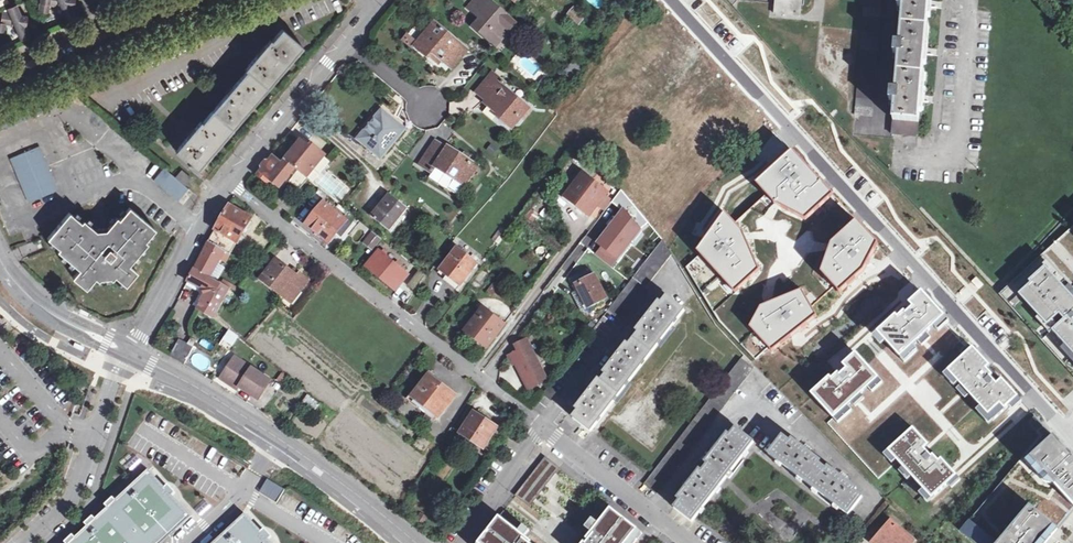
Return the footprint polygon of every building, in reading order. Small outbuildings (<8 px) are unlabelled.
[(71,8),(70,5),(72,5),(72,0),(39,0),(38,10),(46,11),(48,2),(57,4),(57,5),(57,7),(61,8),(63,12),(71,8)] [(498,46),(517,24),(490,0),(476,0),(470,7),(489,24),(482,32),(498,46)] [(880,0),(863,0),(853,113),(869,115),(880,0)] [(896,13),(901,14),(899,40),(894,40),(892,60),(897,60),(895,86),(891,86),(888,106),(894,107),(892,133),(895,134),(918,136),(921,105),(929,106),(929,100),(921,99),(924,61),(932,61),(933,55),(925,54),(929,13),(936,13),(936,6),(929,6),(929,0),(898,0),(896,13)] [(799,3),(772,1),(771,11),(798,13),(799,3)] [(25,28),(24,25),(25,14),(19,13),(14,3),(6,7),(8,12),(1,11),(0,16),(0,29),(1,30),(2,22),(10,23),(10,26),(15,27),(17,31),(25,28)] [(71,8),(63,12),(64,16),(66,18),(74,16),(73,12),(71,8)] [(576,8),(570,15),(581,25),(587,18),(576,8)] [(433,52),(453,67),(467,49),(435,23),(417,46),(428,57),(433,52)] [(202,119),(194,129),(177,149),(199,167),(232,128),(302,44),(282,27),(272,38),(270,37),(246,66),(247,67),(204,120),(202,119)] [(25,28),(17,31),(18,35),(20,39),(27,35),(27,32),(25,28)] [(585,71),(583,69),(576,63),(569,72),(578,81),(585,71)] [(500,118),(510,126),(527,107),(502,85),(505,82),(494,72),(478,91),(489,102),(487,103),(502,116),(500,118)] [(360,141),(381,159),(404,132),(382,114),(360,141)] [(285,160),(308,178),(327,156),(314,145),(310,148),(301,141),(285,160)] [(452,178),(463,185),(475,166),(447,149),(445,151),(434,144),(419,167),(432,174),(435,168),(452,178)] [(11,157),(29,202),(58,189),(39,145),(11,157)] [(865,272),(879,245),(854,217),(831,192),(794,151),(757,184),(767,195),(736,223),(726,212),(698,251),(701,254),(687,267),(720,322),(756,360),(770,349),(773,352),(818,317),(813,308),(834,288),(841,294),(865,272)] [(327,156),(308,178),(313,182),(331,159),(327,156)] [(270,178),(281,186),(287,179),(289,181),(299,189),(308,178),(285,160),(281,163),(273,157),(259,173),(268,180),(270,178)] [(189,188),(164,167),(153,179),(178,200),(189,188)] [(452,178),(435,168),(432,174),(448,184),(452,178)] [(177,175),(186,183),(192,176),(183,169),(177,175)] [(568,198),(590,216),(608,193),(586,177),(568,198)] [(623,190),(614,201),(625,210),(599,242),(604,246),(597,255),(612,266),(641,230),(650,223),(623,190)] [(373,217),(391,231),(410,209),(393,195),(373,217)] [(231,206),(210,243),(230,254),(251,219),(231,206)] [(145,239),(155,229),(129,207),(120,218),(117,216),(107,228),(97,230),(83,219),(81,220),(70,211),(47,237),(59,248),(57,250),(78,269),(72,276),(85,288),(95,278),(99,280),(100,278),(110,277),(113,279),(115,276),(125,285),(137,271),(129,264),(148,242),(145,239)] [(312,229),(330,244),(348,222),(330,208),(312,229)] [(1000,295),(1072,375),(1072,229),(1000,295)] [(372,231),(361,242),(370,252),(381,240),(372,231)] [(613,305),(611,309),(610,310),(623,321),(674,255),(673,254),(664,239),(637,275),(615,302),(613,305)] [(225,262),(230,254),(210,243),(195,269),(210,278),(220,260),(225,262)] [(395,289),(407,275),(377,251),(366,265),(395,289)] [(464,281),(477,264),(458,251),(444,271),(453,278),(455,276),(464,281)] [(262,280),(288,301),(298,289),(301,291),(309,282),(299,275),(298,277),(293,274),(276,261),(262,280)] [(576,285),(588,309),(606,299),(594,276),(592,277),(589,272),(587,273),(583,265),(565,274),(572,288),(576,285)] [(195,269),(188,280),(203,289),(205,295),(201,303),(202,303),(199,309),(190,325),(221,344),(230,330),(223,324),(214,317),(231,289),(210,278),(195,269)] [(422,288),(429,278),(418,270),(410,279),(422,288)] [(976,277),(971,281),(978,289),(983,285),(976,277)] [(203,289),(188,280),(186,285),(201,293),(194,306),(199,309),(202,303),(201,303),(205,295),(203,289)] [(493,281),(487,290),(495,295),(501,286),(493,281)] [(292,303),(301,291),(298,289),(288,301),(292,303)] [(574,418),(594,434),(688,312),(669,296),(574,418)] [(905,313),(880,335),(889,346),(901,358),(942,321),(930,308),(925,312),(923,310),(918,304),(907,315),(905,313)] [(73,312),(84,317),(86,312),(76,307),(73,312)] [(466,330),(474,336),(487,346),(503,325),(482,309),(466,330)] [(970,351),(942,321),(901,358),(889,346),(867,365),(879,378),(834,419),(834,418),(828,424),(879,479),(898,462),(888,451),(913,428),(929,445),(925,449),(927,452),(979,405),(948,372),(970,351)] [(487,346),(474,336),(471,339),(485,349),(487,346)] [(179,339),(169,355),(184,363),(194,348),(179,339)] [(529,389),(549,379),(526,339),(515,345),(519,352),(508,358),(512,365),(515,363),(529,389)] [(73,347),(83,352),(85,347),(75,343),(73,347)] [(970,351),(948,372),(979,405),(993,421),(1007,408),(996,396),(998,393),(1001,391),(990,379),(993,376),(970,351)] [(235,357),(221,379),(239,391),(241,388),(259,399),(271,382),(235,357)] [(754,367),(742,357),(644,483),(656,493),(754,367)] [(834,418),(834,419),(879,378),(867,365),(859,373),(852,365),(840,375),(838,374),(814,396),(834,418)] [(435,421),(454,395),(428,375),(408,401),(435,421)] [(562,392),(552,384),(544,394),(554,402),(562,392)] [(306,394),(301,403),(314,412),(319,404),(306,394)] [(532,407),(541,414),(551,402),(543,395),(532,407)] [(461,433),(484,447),(497,427),(474,413),(461,433)] [(1029,423),(1037,432),(1044,426),(1035,416),(1029,423)] [(1044,426),(1037,432),(1041,436),(961,530),(976,542),(1047,542),(1072,513),(1072,458),(1044,426)] [(754,442),(736,428),(724,443),(722,441),(718,445),(715,442),(710,448),(714,451),(711,455),(713,458),(696,477),(694,476),(690,480),(687,478),(682,483),(686,487),(682,491),(684,493),(674,506),(692,521),(754,442)] [(913,428),(888,451),(898,462),(926,492),(949,472),(940,463),(933,455),(931,457),(927,452),(925,449),(929,445),(913,428)] [(798,444),(784,434),(770,451),(849,513),(864,495),(849,484),(851,481),(846,478),(848,474),(844,470),(841,474),(838,471),(836,473),(813,456),(815,454),(810,450),(813,446),(808,442),(805,446),(800,443),(798,444)] [(545,457),(514,494),(527,505),(558,468),(545,457)] [(192,516),(149,471),(116,501),(108,508),(96,519),(75,538),(70,542),(162,542),(192,516)] [(268,479),(259,492),(277,503),(283,494),(285,490),(268,479)] [(108,508),(116,501),(113,498),(105,505),(108,508)] [(646,536),(607,505),(576,542),(640,542),(646,536)] [(478,542),(548,542),(505,509),(478,542)] [(213,542),(272,542),(269,539),(262,531),(245,514),(213,542)] [(75,538),(96,519),(93,516),(73,535),(75,538)] [(893,520),(876,538),(882,542),(913,542),(916,540),(893,520)] [(264,529),(262,531),(269,539),(272,536),(264,529)]
